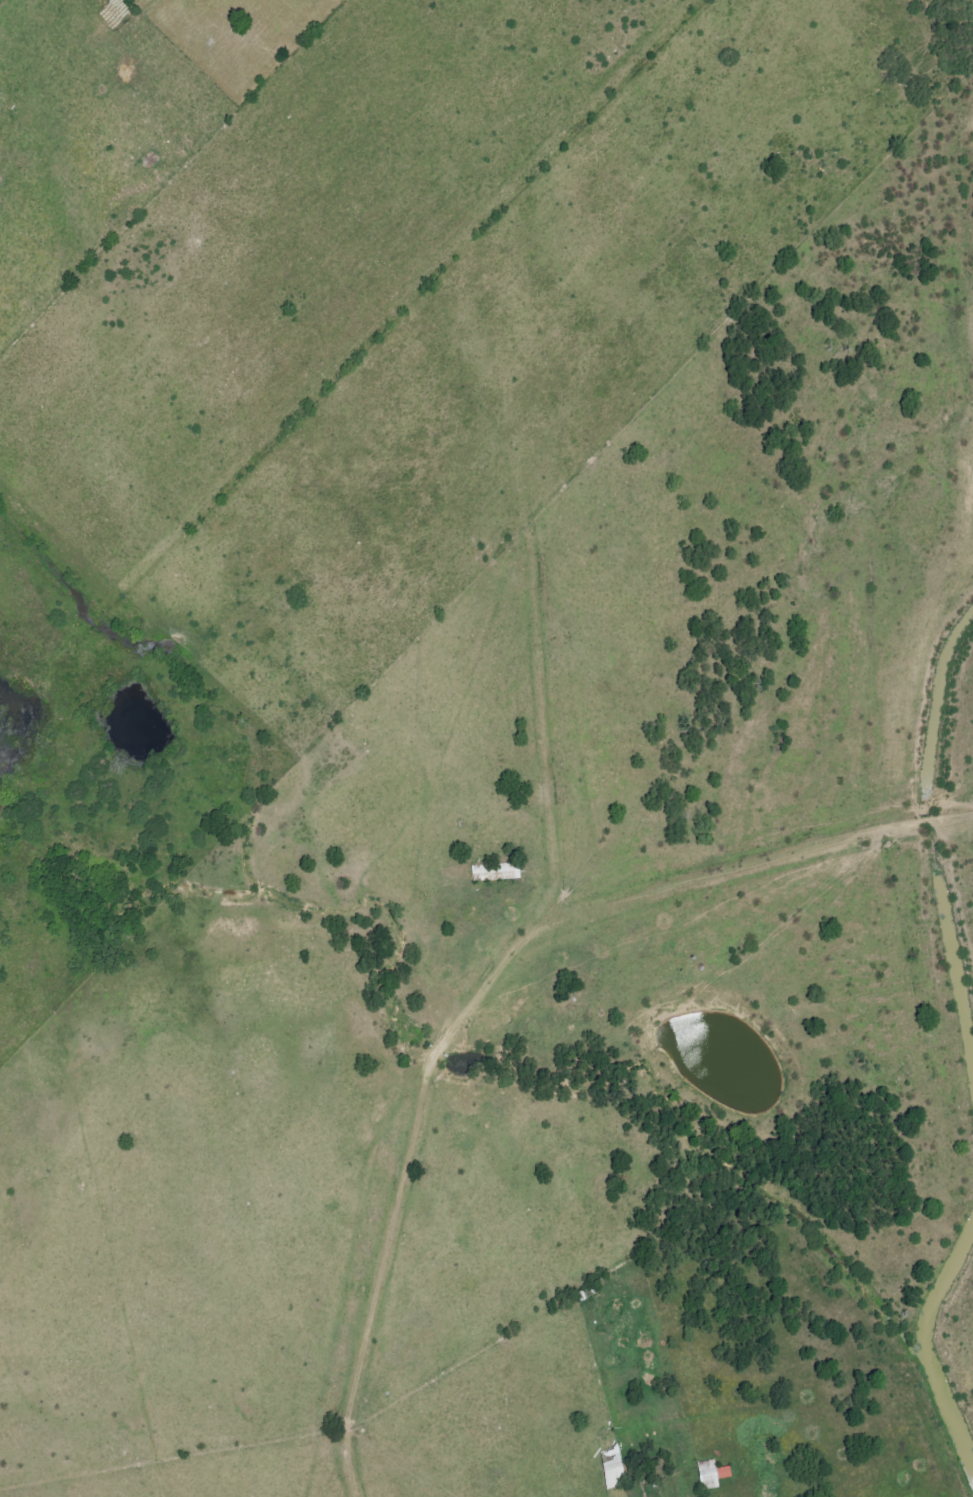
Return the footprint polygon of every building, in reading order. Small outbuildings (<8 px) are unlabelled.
[(526,880),(525,864),(476,866),(477,882),(526,880)] [(623,1477),(629,1476),(624,1445),(611,1447),(613,1461),(607,1461),(611,1488),(624,1487),(623,1477)] [(701,1462),(706,1490),(723,1487),(721,1479),(737,1476),(735,1465),(719,1468),(718,1459),(701,1462)]
